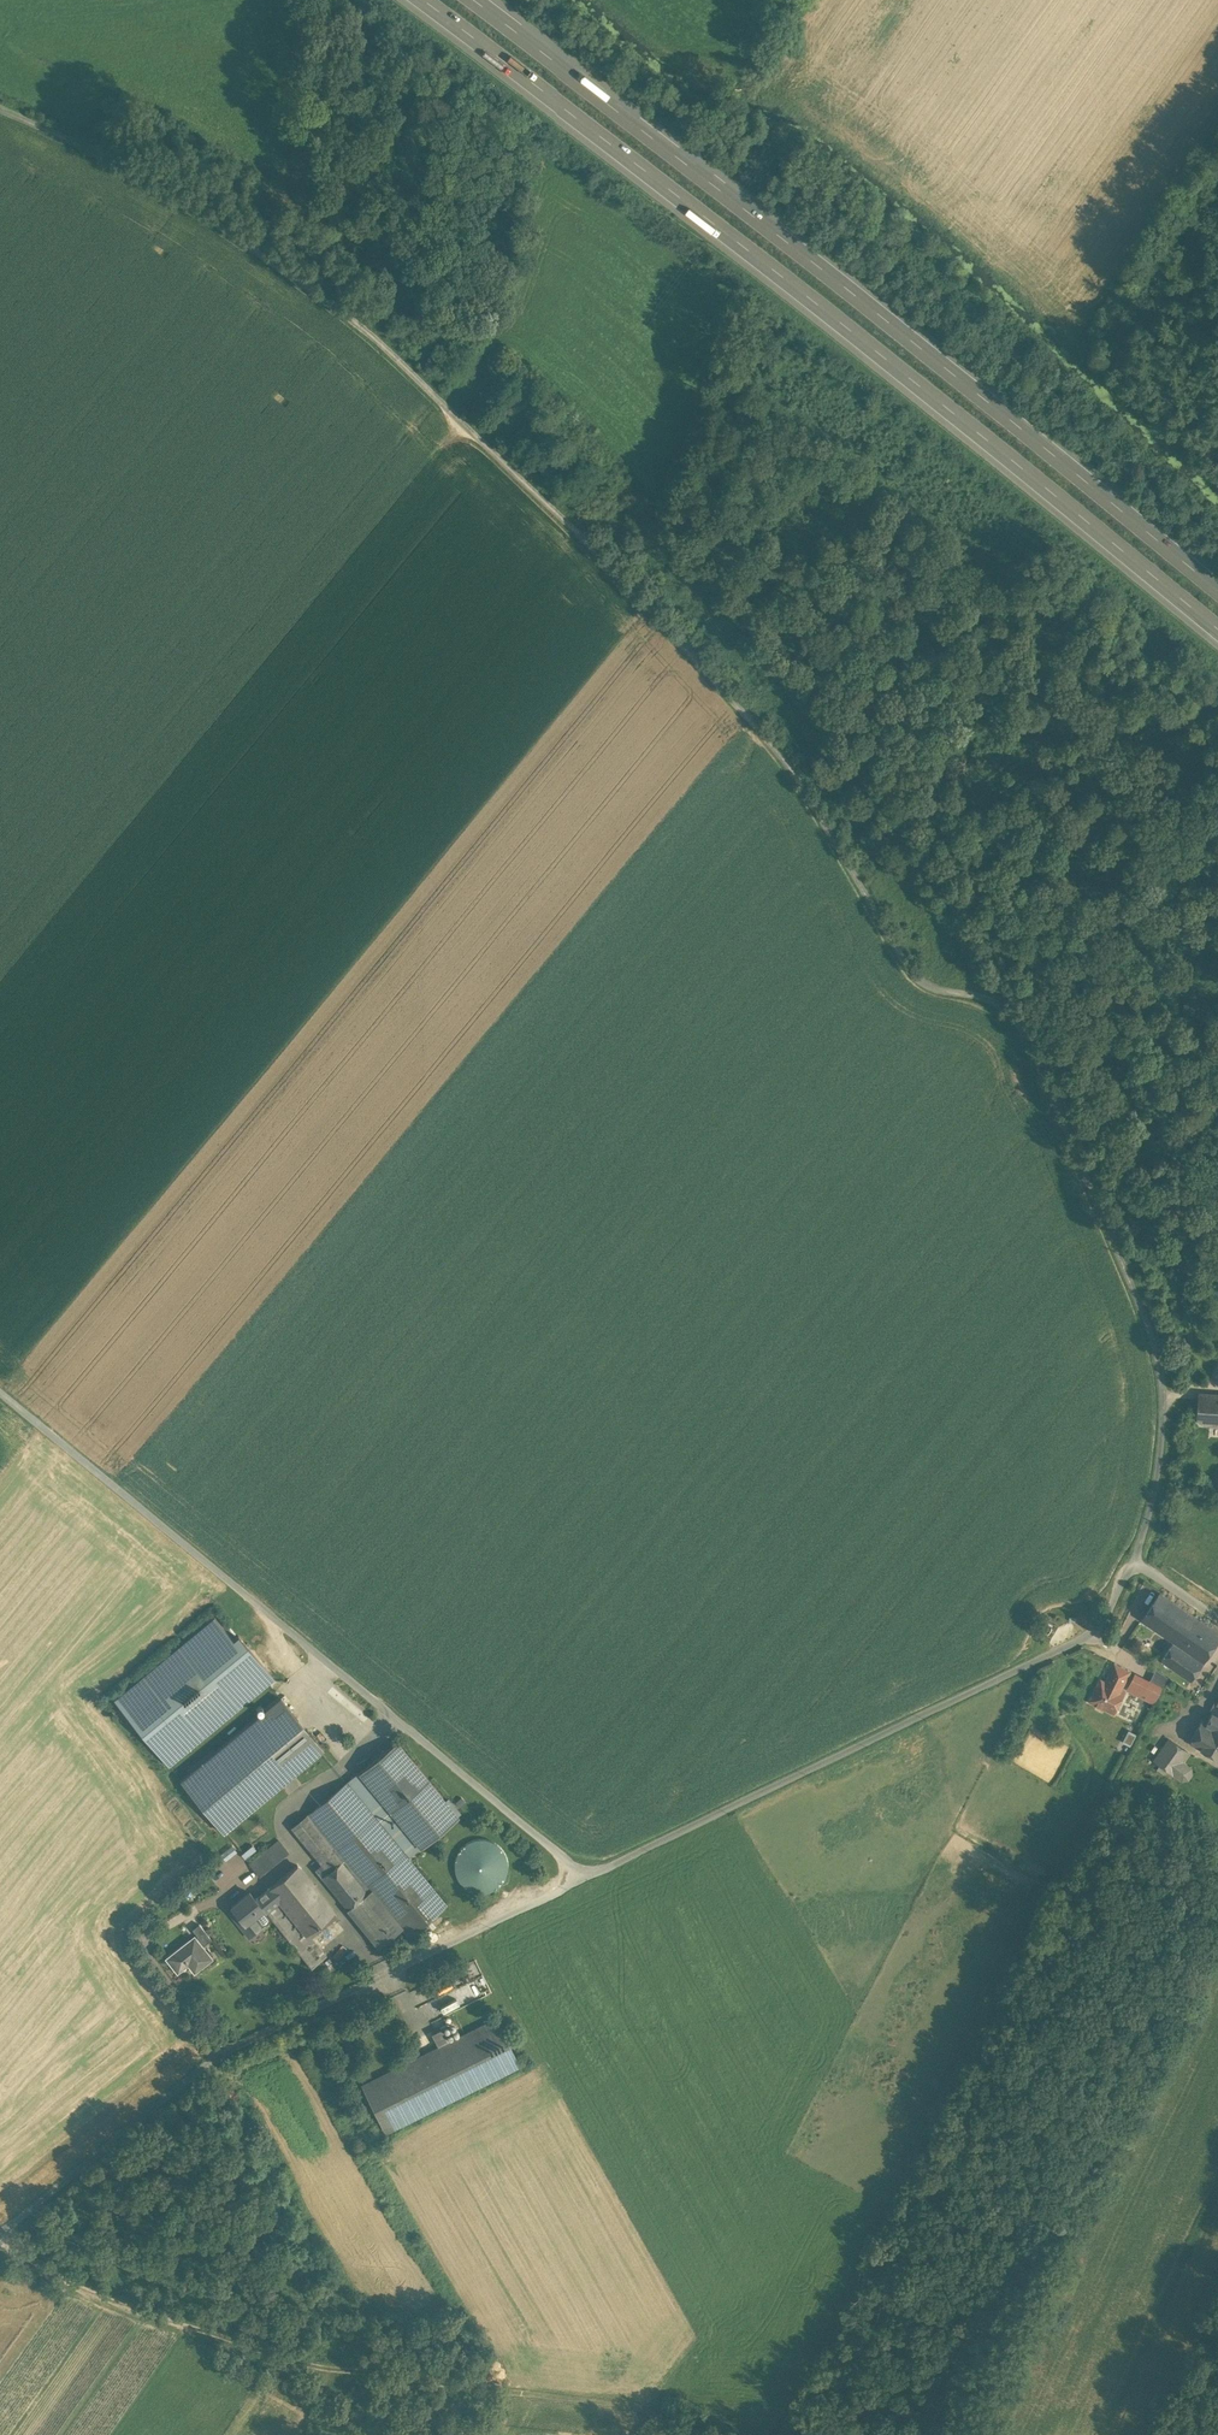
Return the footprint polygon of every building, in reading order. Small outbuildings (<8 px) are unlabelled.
[(1217,1399),(1200,1398),(1199,1410),(1205,1410),(1204,1423),(1217,1424),(1217,1394),(1217,1399)] [(1174,1640),(1205,1661),(1217,1640),(1217,1630),(1160,1591),(1142,1618),(1174,1640)] [(215,1616),(115,1699),(169,1764),(274,1677),(249,1647),(239,1635),(233,1639),(215,1616)] [(1205,1661),(1174,1640),(1162,1659),(1192,1680),(1205,1661)] [(1090,1701),(1114,1713),(1126,1689),(1134,1674),(1118,1666),(1109,1683),(1100,1679),(1090,1701)] [(1162,1689),(1134,1675),(1126,1689),(1155,1703),(1158,1696),(1162,1689)] [(281,1696),(181,1779),(224,1831),(324,1748),(281,1696)] [(1213,1710),(1207,1722),(1202,1719),(1191,1741),(1217,1755),(1217,1713),(1213,1710)] [(1123,1740),(1131,1743),(1136,1731),(1127,1728),(1123,1740)] [(1186,1762),(1193,1752),(1169,1735),(1153,1758),(1187,1782),(1196,1769),(1186,1762)] [(458,1815),(397,1741),(360,1771),(421,1846),(458,1815)] [(421,1846),(360,1771),(347,1782),(408,1857),(421,1846)] [(408,1857),(347,1782),(292,1827),(322,1864),(316,1869),(378,1946),(402,1926),(409,1935),(447,1904),(408,1857)] [(507,1875),(509,1864),(507,1854),(501,1845),(492,1839),(481,1837),(471,1840),(462,1846),(456,1855),(454,1865),(457,1876),(463,1884),(472,1890),(482,1892),(493,1890),(501,1884),(507,1875)] [(279,1839),(250,1863),(260,1875),(289,1851),(279,1839)] [(245,1856),(255,1847),(250,1842),(240,1851),(245,1856)] [(298,1864),(270,1887),(278,1897),(307,1933),(308,1932),(312,1936),(338,1916),(298,1864)] [(270,1887),(256,1898),(250,1891),(231,1905),(237,1912),(233,1915),(250,1935),(271,1918),(263,1908),(278,1897),(270,1887)] [(278,1897),(263,1908),(271,1918),(272,1918),(312,1967),(327,1955),(312,1936),(308,1932),(307,1933),(278,1897)] [(196,1937),(191,1941),(189,1938),(166,1957),(175,1968),(186,1960),(194,1971),(212,1957),(196,1937)] [(453,2004),(455,2009),(492,1991),(476,1958),(414,1988),(422,2004),(440,1995),(446,2007),(453,2004)] [(496,2018),(363,2084),(386,2131),(519,2064),(496,2018)]
